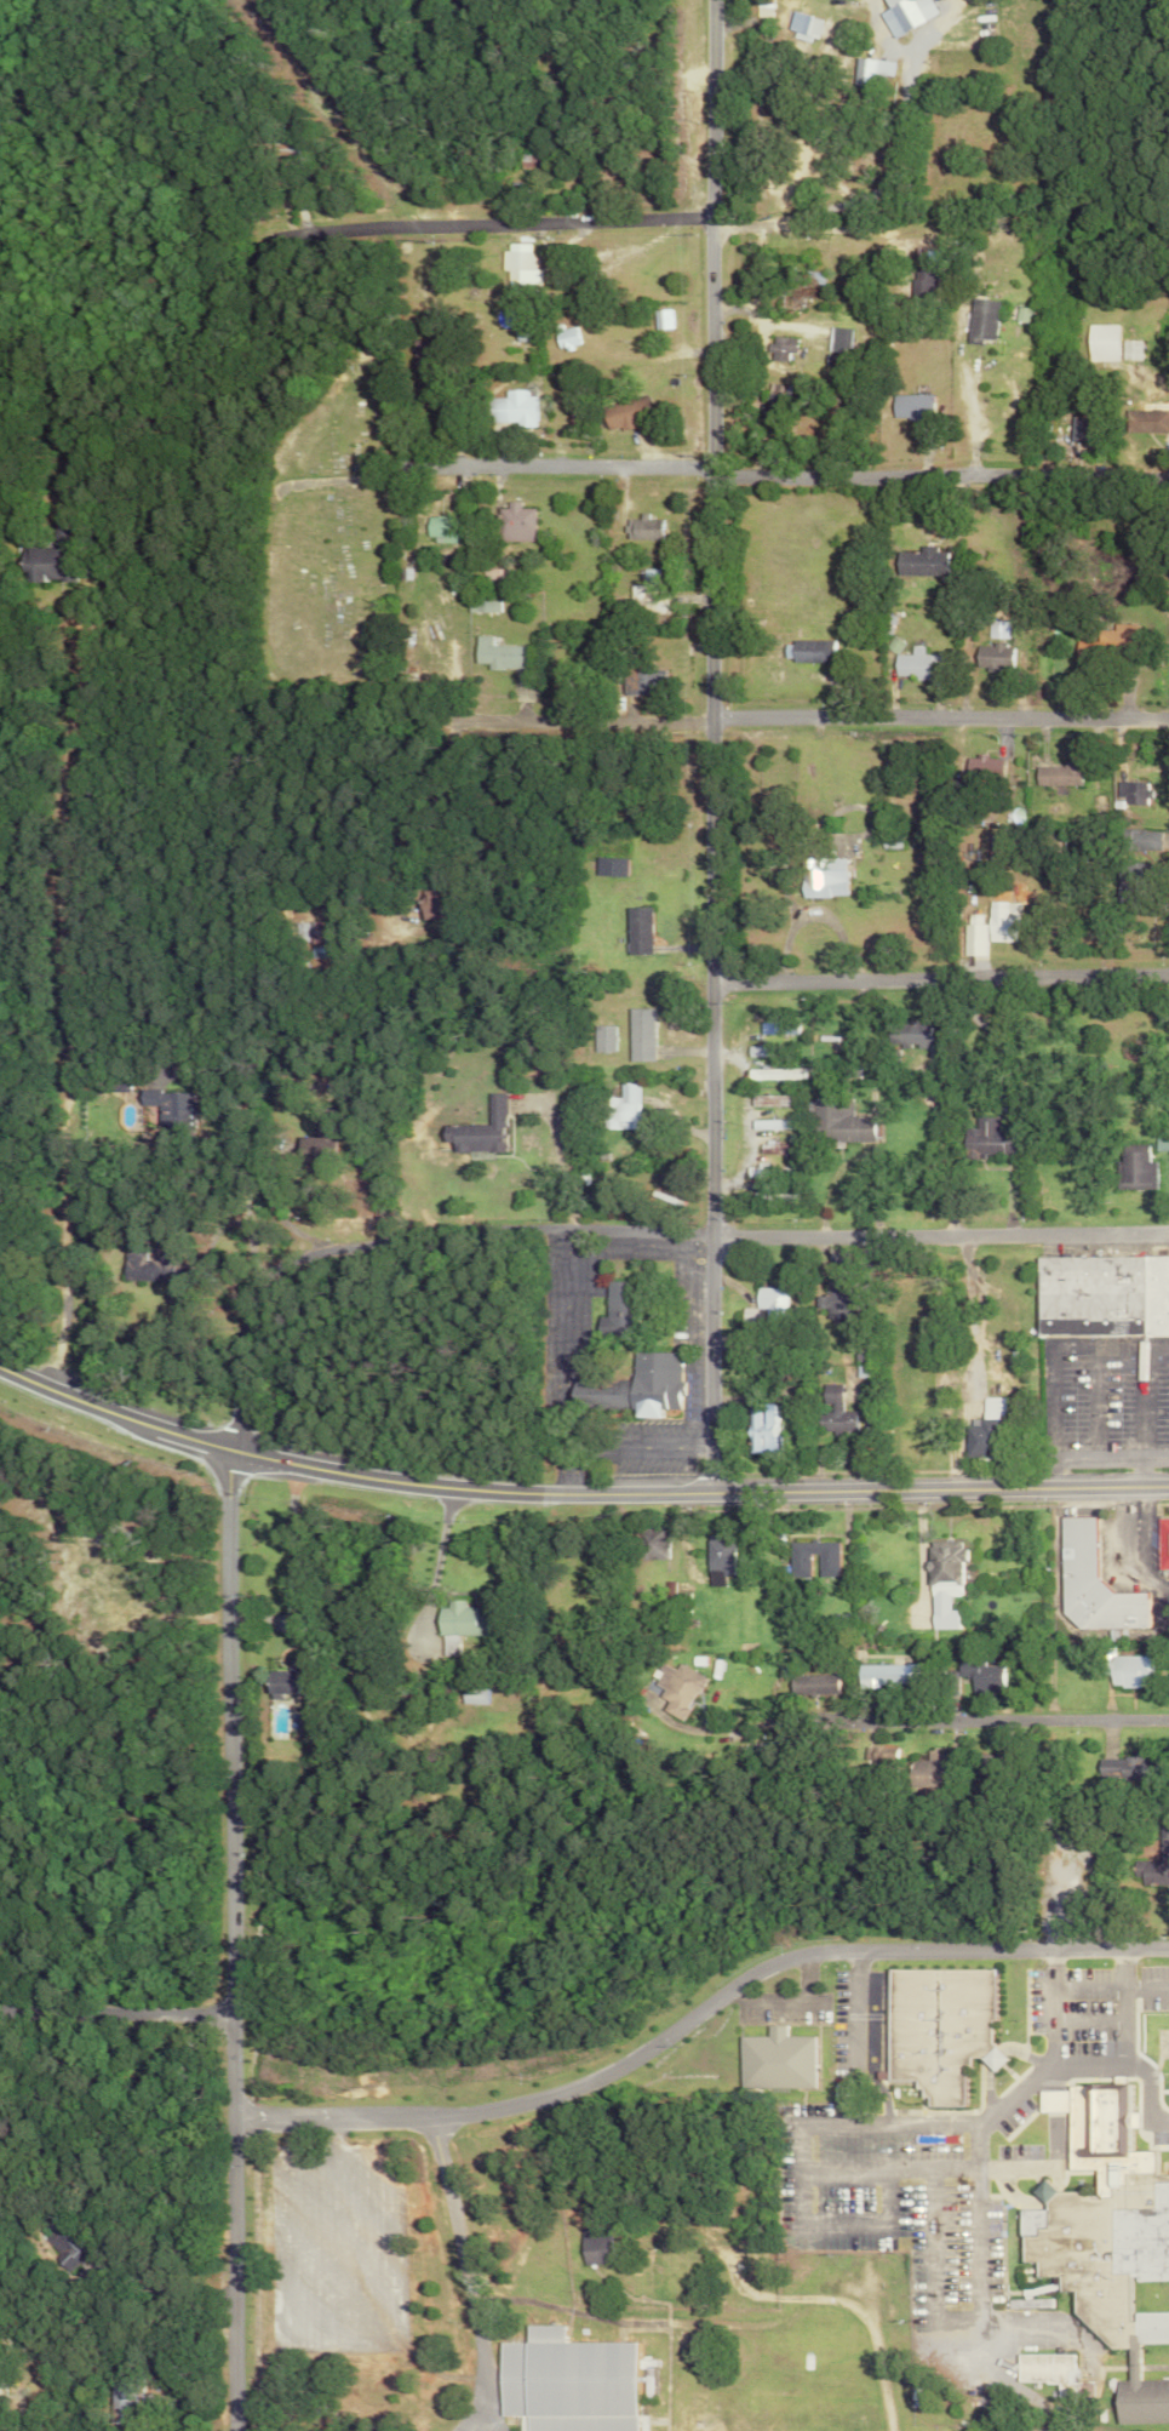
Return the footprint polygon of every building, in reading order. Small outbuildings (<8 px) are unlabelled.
[(871,11),(884,37),(929,14),(922,0),(875,0),(879,7),(871,11)] [(821,22),(793,14),(788,31),(815,39),(821,22)] [(970,24),(971,43),(985,42),(984,24),(970,24)] [(844,83),(875,85),(876,76),(884,76),(885,61),(846,58),(844,83)] [(515,285),(533,285),(533,257),(525,257),(525,248),(498,249),(498,270),(514,270),(515,285)] [(991,301),(964,298),(959,342),(975,344),(976,338),(987,340),(991,301)] [(551,350),(572,346),(568,324),(547,328),(551,350)] [(1109,324),(1080,325),(1081,362),(1110,361),(1109,324)] [(824,354),(844,354),(844,328),(823,328),(824,354)] [(790,338),(763,337),(762,361),(781,361),(781,353),(790,353),(790,338)] [(1134,360),(1135,341),(1115,340),(1114,359),(1134,360)] [(513,422),(513,427),(530,427),(530,397),(523,397),(523,389),(500,390),(500,398),(483,398),(483,422),(513,422)] [(927,419),(927,394),(885,395),(886,420),(927,419)] [(643,422),(639,397),(596,404),(600,429),(643,422)] [(1163,410),(1119,409),(1118,433),(1162,434),(1163,410)] [(528,508),(515,509),(515,501),(501,501),(501,508),(493,509),(494,541),(529,540),(528,508)] [(423,517),(423,540),(454,540),(455,518),(423,517)] [(655,517),(632,517),(632,519),(621,519),(620,539),(655,540),(655,517)] [(930,546),(913,546),(913,552),(892,552),(892,574),(940,575),(940,552),(930,552),(930,546)] [(73,547),(23,548),(23,582),(73,581),(73,547)] [(635,584),(626,585),(626,613),(657,613),(656,569),(635,569),(635,584)] [(496,601),(465,601),(465,612),(496,611),(496,601)] [(1133,624),(1109,623),(1109,631),(1093,631),(1093,642),(1071,641),(1070,665),(1131,667),(1133,624)] [(521,646),(487,645),(487,636),(471,636),(470,663),(482,663),(482,669),(520,670),(521,646)] [(785,662),(827,663),(828,641),(785,640),(785,662)] [(971,669),(1009,670),(1010,645),(989,644),(989,647),(971,646),(971,669)] [(622,692),(656,694),(657,668),(623,667),(622,692)] [(1005,758),(960,757),(960,778),(1004,779),(1005,758)] [(1029,767),(1029,786),(1074,785),(1074,761),(1056,762),(1057,767),(1029,767)] [(1113,806),(1145,808),(1146,783),(1114,781),(1113,806)] [(1116,851),(1154,852),(1155,831),(1117,830),(1116,851)] [(620,877),(621,858),(590,857),(589,876),(620,877)] [(794,898),(840,897),(839,858),(794,860),(794,898)] [(1147,881),(1148,864),(1121,863),(1120,880),(1147,881)] [(958,925),(958,956),(982,956),(982,942),(1012,942),(1012,903),(1001,903),(1001,891),(984,891),(984,925),(958,925)] [(433,892),(413,893),(414,918),(433,917),(433,892)] [(621,953),(646,953),(645,906),(620,906),(621,953)] [(625,1060),(649,1060),(648,1007),(623,1008),(625,1060)] [(795,1033),(795,1021),(755,1022),(755,1034),(795,1033)] [(882,1046),(923,1045),(923,1022),(881,1023),(882,1046)] [(590,1051),(611,1051),(611,1025),(590,1025),(590,1051)] [(761,1045),(742,1045),(743,1056),(761,1055),(761,1045)] [(800,1069),(747,1068),(746,1079),(800,1079),(800,1069)] [(601,1127),(634,1128),(635,1083),(616,1082),(616,1096),(602,1096),(601,1127)] [(135,1105),(156,1105),(156,1122),(188,1121),(186,1090),(134,1091),(135,1105)] [(440,1124),(440,1141),(450,1141),(450,1150),(483,1150),(483,1135),(502,1135),(503,1092),(486,1092),(486,1124),(440,1124)] [(786,1095),(747,1095),(747,1106),(786,1106),(786,1095)] [(847,1116),(847,1100),(803,1098),(802,1139),(867,1141),(868,1117),(847,1116)] [(956,1128),(957,1156),(1008,1154),(1006,1115),(971,1116),(971,1128),(956,1128)] [(789,1129),(789,1118),(746,1119),(746,1130),(789,1129)] [(757,1142),(756,1153),(784,1154),(784,1143),(757,1142)] [(1113,1188),(1152,1188),(1151,1161),(1143,1161),(1143,1150),(1112,1150),(1113,1188)] [(742,1164),(742,1175),(785,1177),(786,1165),(742,1164)] [(790,1193),(780,1194),(780,1198),(772,1199),(772,1203),(790,1202),(790,1193)] [(156,1253),(156,1260),(147,1260),(147,1252),(126,1251),(125,1279),(175,1281),(176,1253),(156,1253)] [(1030,1335),(1168,1333),(1168,1255),(1030,1256),(1030,1335)] [(602,1318),(594,1318),(594,1339),(632,1338),(631,1280),(602,1280),(602,1318)] [(846,1318),(847,1284),(815,1283),(814,1317),(846,1318)] [(782,1288),(752,1287),(751,1308),(761,1308),(761,1327),(781,1328),(782,1288)] [(677,1351),(629,1351),(629,1379),(607,1379),(607,1408),(631,1408),(631,1415),(654,1415),(654,1408),(677,1408),(677,1351)] [(850,1410),(837,1410),(836,1383),(817,1384),(817,1409),(812,1409),(813,1432),(850,1431),(850,1410)] [(961,1455),(990,1456),(992,1418),(998,1418),(998,1397),(978,1397),(978,1419),(962,1418),(961,1455)] [(743,1451),(773,1451),(772,1402),(742,1403),(743,1451)] [(1141,1592),(1103,1592),(1103,1582),(1091,1582),(1090,1516),(1055,1516),(1057,1616),(1068,1616),(1068,1629),(1103,1628),(1104,1640),(1122,1640),(1122,1628),(1141,1627),(1141,1592)] [(1151,1517),(1168,1517),(1168,1569),(1151,1569),(1151,1517)] [(664,1526),(634,1527),(635,1559),(665,1558),(664,1526)] [(705,1537),(704,1585),(722,1586),(722,1575),(730,1575),(730,1538),(705,1537)] [(836,1541),(787,1541),(787,1577),(808,1577),(808,1554),(817,1554),(817,1577),(836,1577),(836,1541)] [(954,1628),(953,1609),(946,1609),(946,1595),(958,1595),(958,1541),(925,1541),(926,1628),(954,1628)] [(464,1600),(446,1599),(446,1607),(437,1607),(436,1633),(483,1634),(484,1617),(475,1617),(475,1607),(464,1606),(464,1600)] [(456,1635),(442,1635),(443,1654),(457,1653),(456,1635)] [(1109,1655),(1110,1646),(1097,1646),(1097,1676),(1105,1676),(1105,1686),(1147,1687),(1147,1655),(1109,1655)] [(1001,1666),(981,1666),(981,1661),(953,1661),(954,1672),(945,1672),(945,1694),(955,1694),(955,1678),(966,1678),(967,1691),(1001,1691),(1001,1666)] [(675,1663),(673,1669),(660,1663),(650,1684),(659,1688),(656,1697),(664,1701),(659,1710),(681,1721),(702,1676),(675,1663)] [(854,1664),(854,1686),(914,1685),(913,1663),(854,1664)] [(268,1671),(268,1693),(296,1694),(297,1671),(268,1671)] [(790,1694),(836,1694),(837,1675),(790,1674),(790,1694)] [(484,1704),(485,1687),(460,1686),(460,1703),(484,1704)] [(897,1750),(863,1745),(860,1769),(894,1773),(897,1750)] [(903,1761),(904,1787),(940,1786),(939,1752),(922,1753),(923,1760),(903,1761)] [(970,1772),(994,1773),(994,1755),(970,1754),(970,1772)] [(1145,1776),(1144,1755),(1093,1758),(1095,1779),(1145,1776)] [(1126,1859),(1125,1884),(1168,1885),(1168,1823),(1155,1823),(1154,1860),(1126,1859)] [(883,1969),(883,2080),(911,2080),(911,2087),(920,2087),(920,2106),(958,2106),(958,2057),(977,2057),(977,2069),(997,2070),(997,2047),(985,2047),(985,1970),(883,1969)] [(813,2088),(814,2037),(786,2036),(786,2026),(768,2026),(767,2037),(740,2036),(739,2087),(813,2088)] [(1033,2262),(1033,2276),(1056,2276),(1056,2290),(1071,2290),(1071,2311),(1106,2349),(1126,2348),(1126,2381),(1113,2381),(1113,2424),(1168,2423),(1168,2380),(1139,2380),(1139,2344),(1168,2343),(1168,2170),(1148,2177),(1148,2150),(1123,2150),(1122,2131),(1130,2128),(1130,2085),(1033,2087),(1034,2112),(1062,2112),(1063,2169),(1091,2169),(1092,2190),(1031,2191),(1017,2205),(1018,2262),(1033,2262)] [(1048,2309),(1048,2300),(1006,2299),(1006,2308),(1048,2309)] [(626,2342),(557,2343),(557,2325),(519,2325),(519,2342),(493,2343),(495,2417),(521,2416),(521,2430),(628,2430),(626,2342)] [(1013,2354),(1014,2383),(1076,2382),(1076,2369),(1070,2369),(1070,2353),(1013,2354)] [(645,2360),(627,2360),(626,2396),(644,2396),(645,2360)] [(117,2384),(116,2408),(145,2409),(145,2385),(117,2384)]
